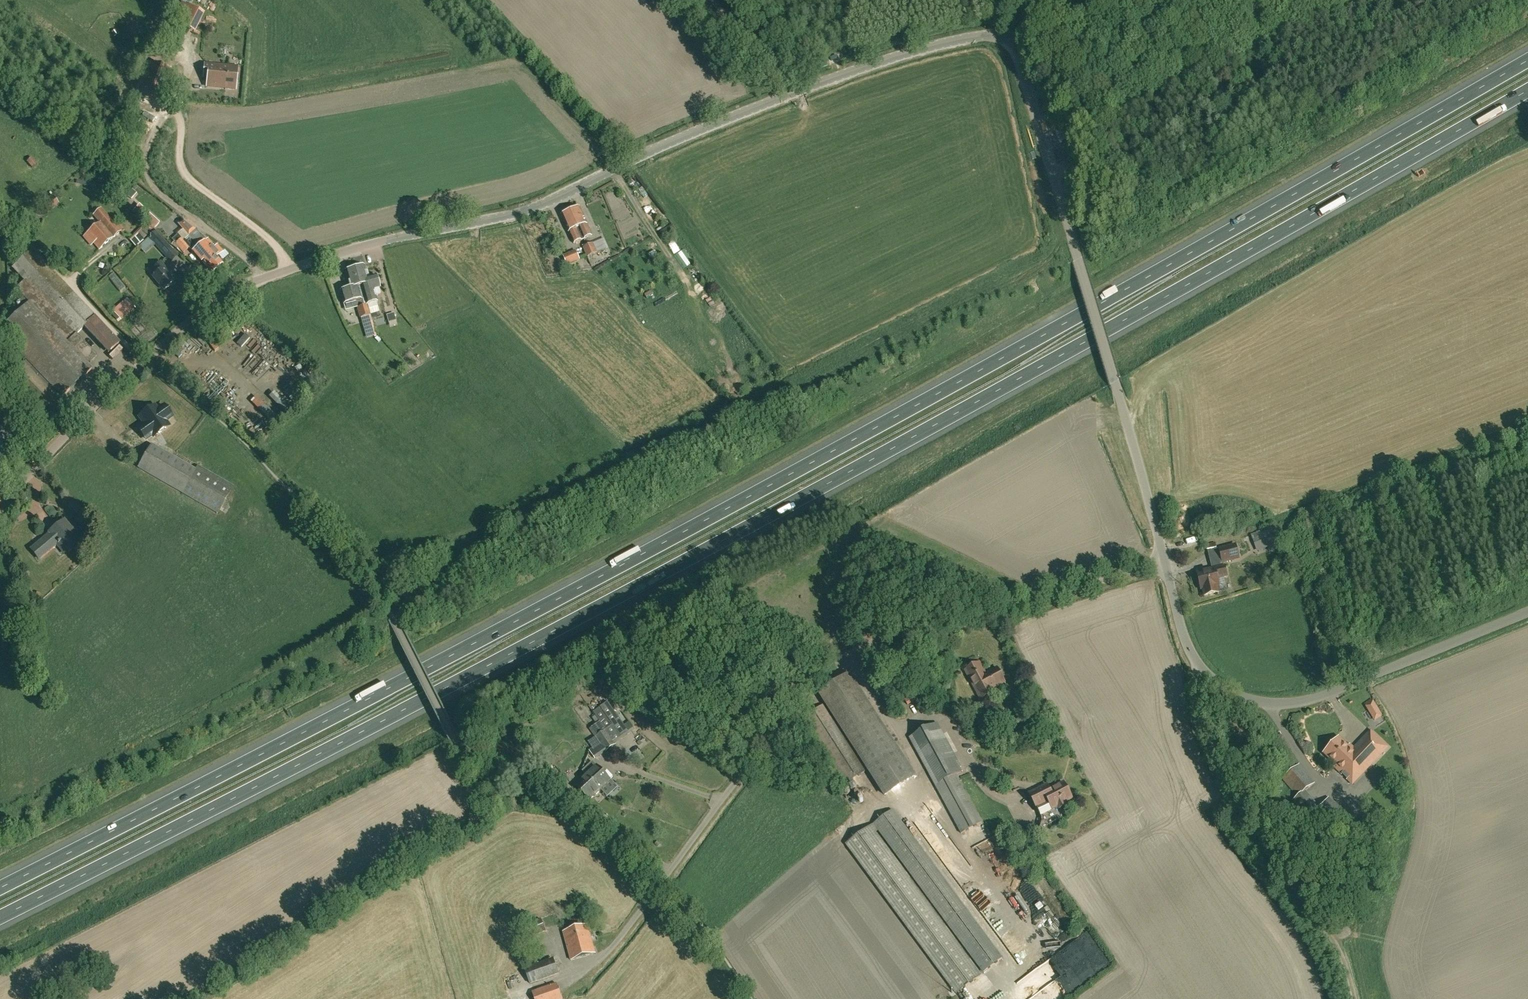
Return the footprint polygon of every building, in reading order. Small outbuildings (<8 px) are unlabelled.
[(199,10),(198,10),(189,5),(183,2),(174,21),(189,29),(199,10)] [(203,78),(207,79),(206,88),(235,91),(237,69),(205,65),(203,78)] [(131,189),(126,195),(131,200),(136,193),(131,189)] [(45,210),(56,201),(53,197),(42,206),(45,210)] [(151,215),(144,208),(139,204),(133,211),(138,215),(144,221),(145,220),(148,223),(154,229),(160,223),(151,215)] [(579,208),(568,213),(572,222),(573,221),(577,229),(579,228),(584,239),(592,236),(579,208)] [(87,235),(100,250),(121,231),(101,209),(94,215),(100,223),(87,235)] [(572,222),(568,213),(561,216),(574,244),(584,239),(579,228),(577,229),(573,221),(572,222)] [(183,219),(178,224),(183,230),(198,248),(199,250),(201,248),(212,262),(217,258),(219,256),(223,260),(229,255),(225,251),(223,252),(218,245),(214,249),(212,247),(213,246),(208,239),(206,241),(196,230),(197,230),(183,219)] [(135,230),(139,235),(145,231),(141,225),(135,230)] [(148,239),(155,246),(165,257),(172,249),(156,231),(149,238),(148,239)] [(174,241),(171,245),(177,249),(178,248),(183,254),(190,248),(188,246),(188,245),(182,238),(177,243),(174,241)] [(583,248),(587,257),(598,252),(594,243),(583,248)] [(198,248),(193,252),(212,274),(223,264),(217,258),(212,262),(201,248),(199,250),(198,248)] [(576,250),(563,255),(567,265),(580,260),(576,250)] [(0,331),(0,333),(27,362),(9,378),(44,415),(58,401),(57,400),(60,397),(62,398),(92,370),(88,365),(97,357),(76,335),(86,326),(111,352),(119,344),(32,251),(21,261),(13,269),(25,281),(15,290),(22,297),(13,305),(20,312),(0,331)] [(153,278),(164,291),(174,282),(173,281),(175,279),(160,263),(153,269),(158,274),(153,278)] [(365,271),(364,266),(357,268),(359,278),(358,278),(359,284),(357,284),(368,322),(372,321),(369,309),(378,306),(376,302),(378,302),(376,295),(380,294),(376,277),(370,278),(367,270),(365,271)] [(345,272),(350,289),(340,292),(343,304),(350,302),(352,309),(356,308),(359,318),(361,318),(362,324),(368,322),(357,284),(359,284),(358,278),(359,278),(357,268),(345,272)] [(111,295),(114,301),(120,297),(117,292),(111,295)] [(126,295),(112,305),(118,314),(132,304),(126,295)] [(394,313),(386,315),(388,322),(396,320),(394,313)] [(257,407),(255,409),(261,418),(269,412),(254,394),(249,398),(257,407)] [(165,421),(171,416),(164,406),(157,411),(154,406),(153,407),(151,407),(146,410),(146,412),(140,417),(145,424),(138,429),(145,439),(152,434),(153,436),(168,426),(165,421)] [(0,415),(0,457),(14,454),(6,413),(0,415)] [(198,465),(195,470),(152,445),(139,468),(217,514),(233,486),(198,465)] [(31,549),(38,559),(58,543),(65,552),(82,539),(76,533),(75,534),(65,520),(49,533),(50,534),(31,549)] [(1271,551),(1283,547),(1281,542),(1282,542),(1280,537),(1285,535),(1283,530),(1278,532),(1275,525),(1257,533),(1256,531),(1250,534),(1257,551),(1269,547),(1271,551)] [(1236,543),(1218,548),(1222,564),(1240,559),(1236,543)] [(1226,577),(1224,568),(1198,573),(1199,581),(1198,583),(1199,587),(1201,588),(1201,589),(1203,589),(1204,595),(1217,593),(1216,586),(1218,586),(1217,579),(1226,577)] [(965,670),(981,700),(995,693),(993,689),(1005,682),(997,668),(985,674),(979,663),(965,670)] [(869,771),(899,752),(849,674),(819,694),(869,771)] [(908,706),(926,695),(920,685),(901,696),(908,706)] [(1368,710),(1375,705),(1371,699),(1364,704),(1368,710)] [(803,718),(846,783),(865,771),(823,705),(803,718)] [(612,724),(600,707),(593,712),(600,722),(606,730),(610,736),(600,743),(606,751),(616,744),(616,743),(622,738),(612,724)] [(963,771),(937,723),(910,738),(961,834),(982,823),(956,775),(963,771)] [(596,737),(600,743),(610,736),(606,730),(596,737)] [(632,733),(635,739),(643,736),(641,730),(632,733)] [(1353,784),(1388,747),(1371,731),(1352,751),(1339,738),(1324,754),(1337,766),(1335,767),(1353,784)] [(583,771),(587,775),(601,791),(611,781),(597,766),(593,761),(583,771)] [(1299,765),(1283,780),(1297,797),(1293,800),(1310,822),(1315,819),(1325,827),(1340,808),(1329,798),(1319,810),(1304,792),(1315,783),(1299,765)] [(601,791),(587,775),(576,786),(590,801),(601,791)] [(1050,790),(1047,785),(1029,795),(1041,816),(1058,806),(1059,809),(1066,805),(1065,803),(1072,799),(1064,783),(1050,790)] [(893,810),(874,824),(983,972),(1002,958),(893,810)] [(846,845),(956,994),(979,977),(870,828),(846,845)] [(541,920),(527,926),(531,937),(546,931),(541,920)] [(563,932),(571,960),(595,954),(588,926),(563,932)] [(553,959),(525,969),(530,984),(559,974),(553,959)] [(532,992),(535,998),(562,998),(557,984),(532,992)]
